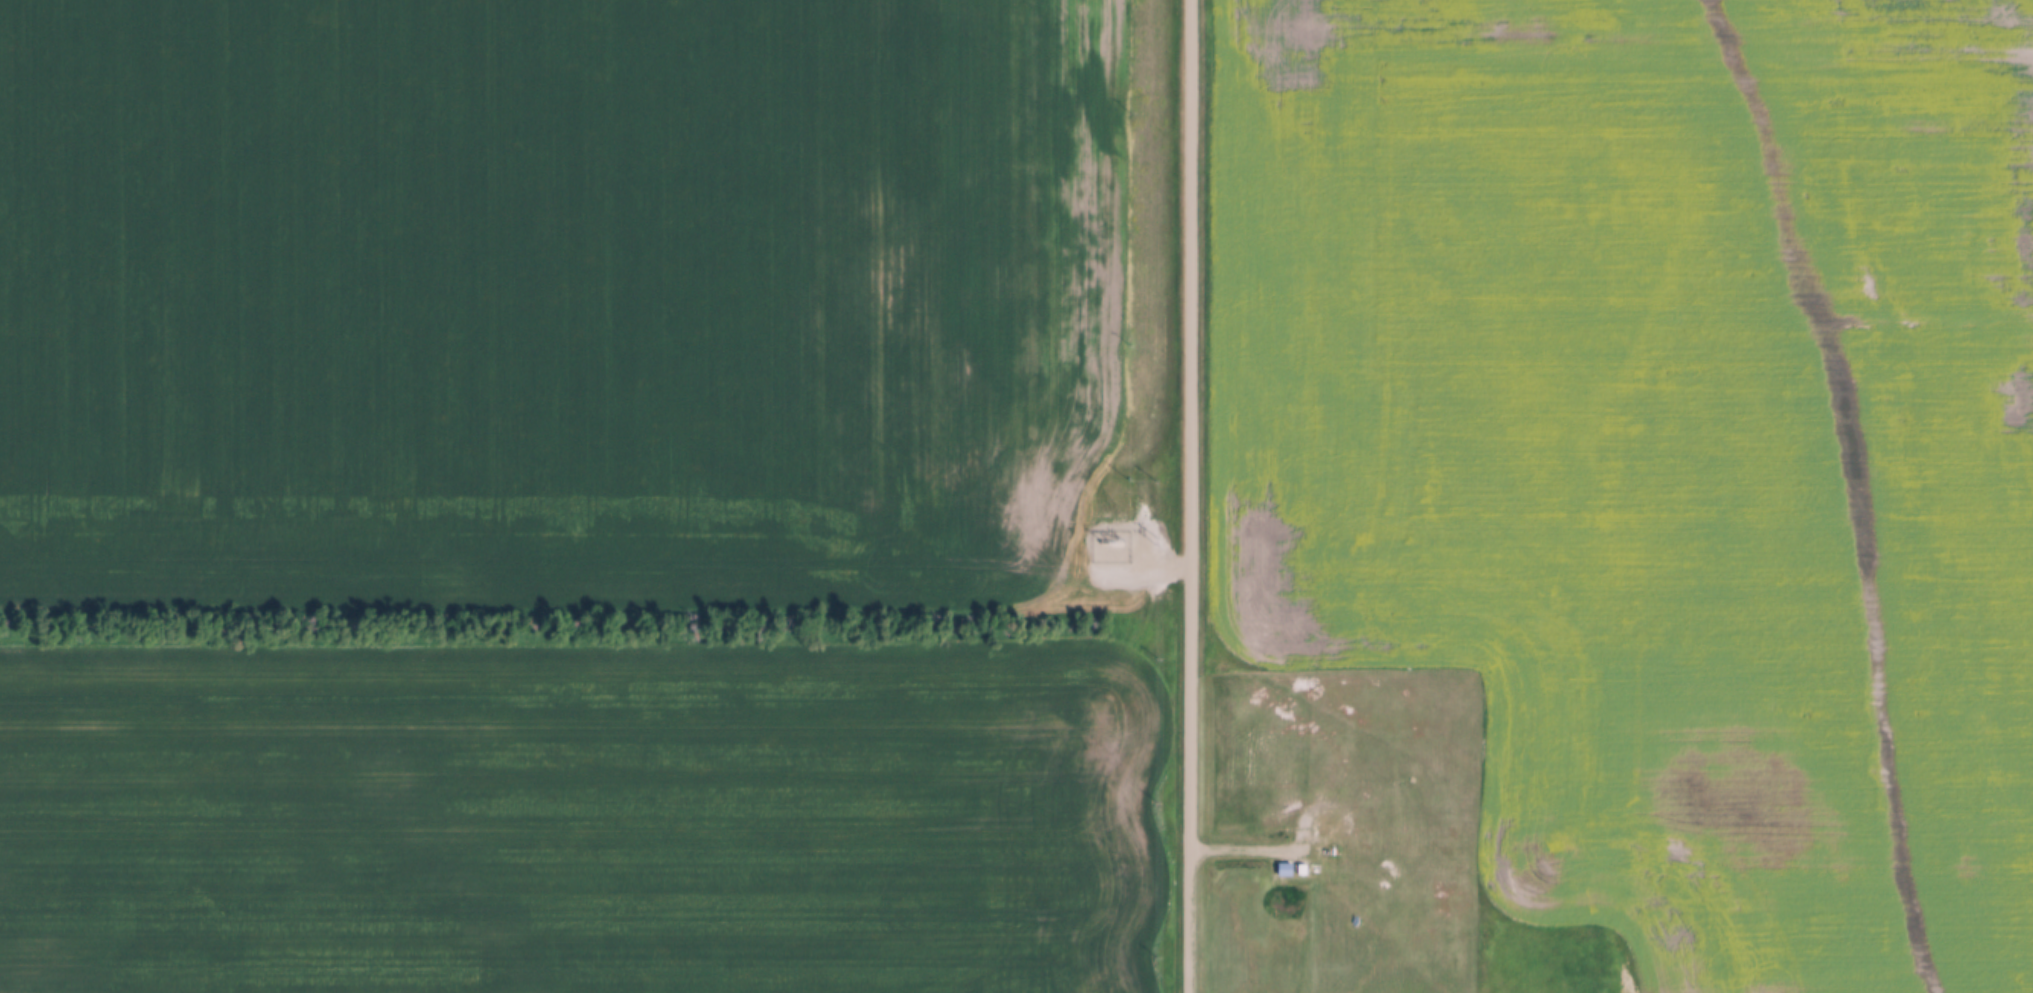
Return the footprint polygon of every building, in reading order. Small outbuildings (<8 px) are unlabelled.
[(1320,847),(1330,846),(1331,858),(1320,859),(1320,847)] [(1299,865),(1308,865),(1308,876),(1299,876),(1299,865)]
